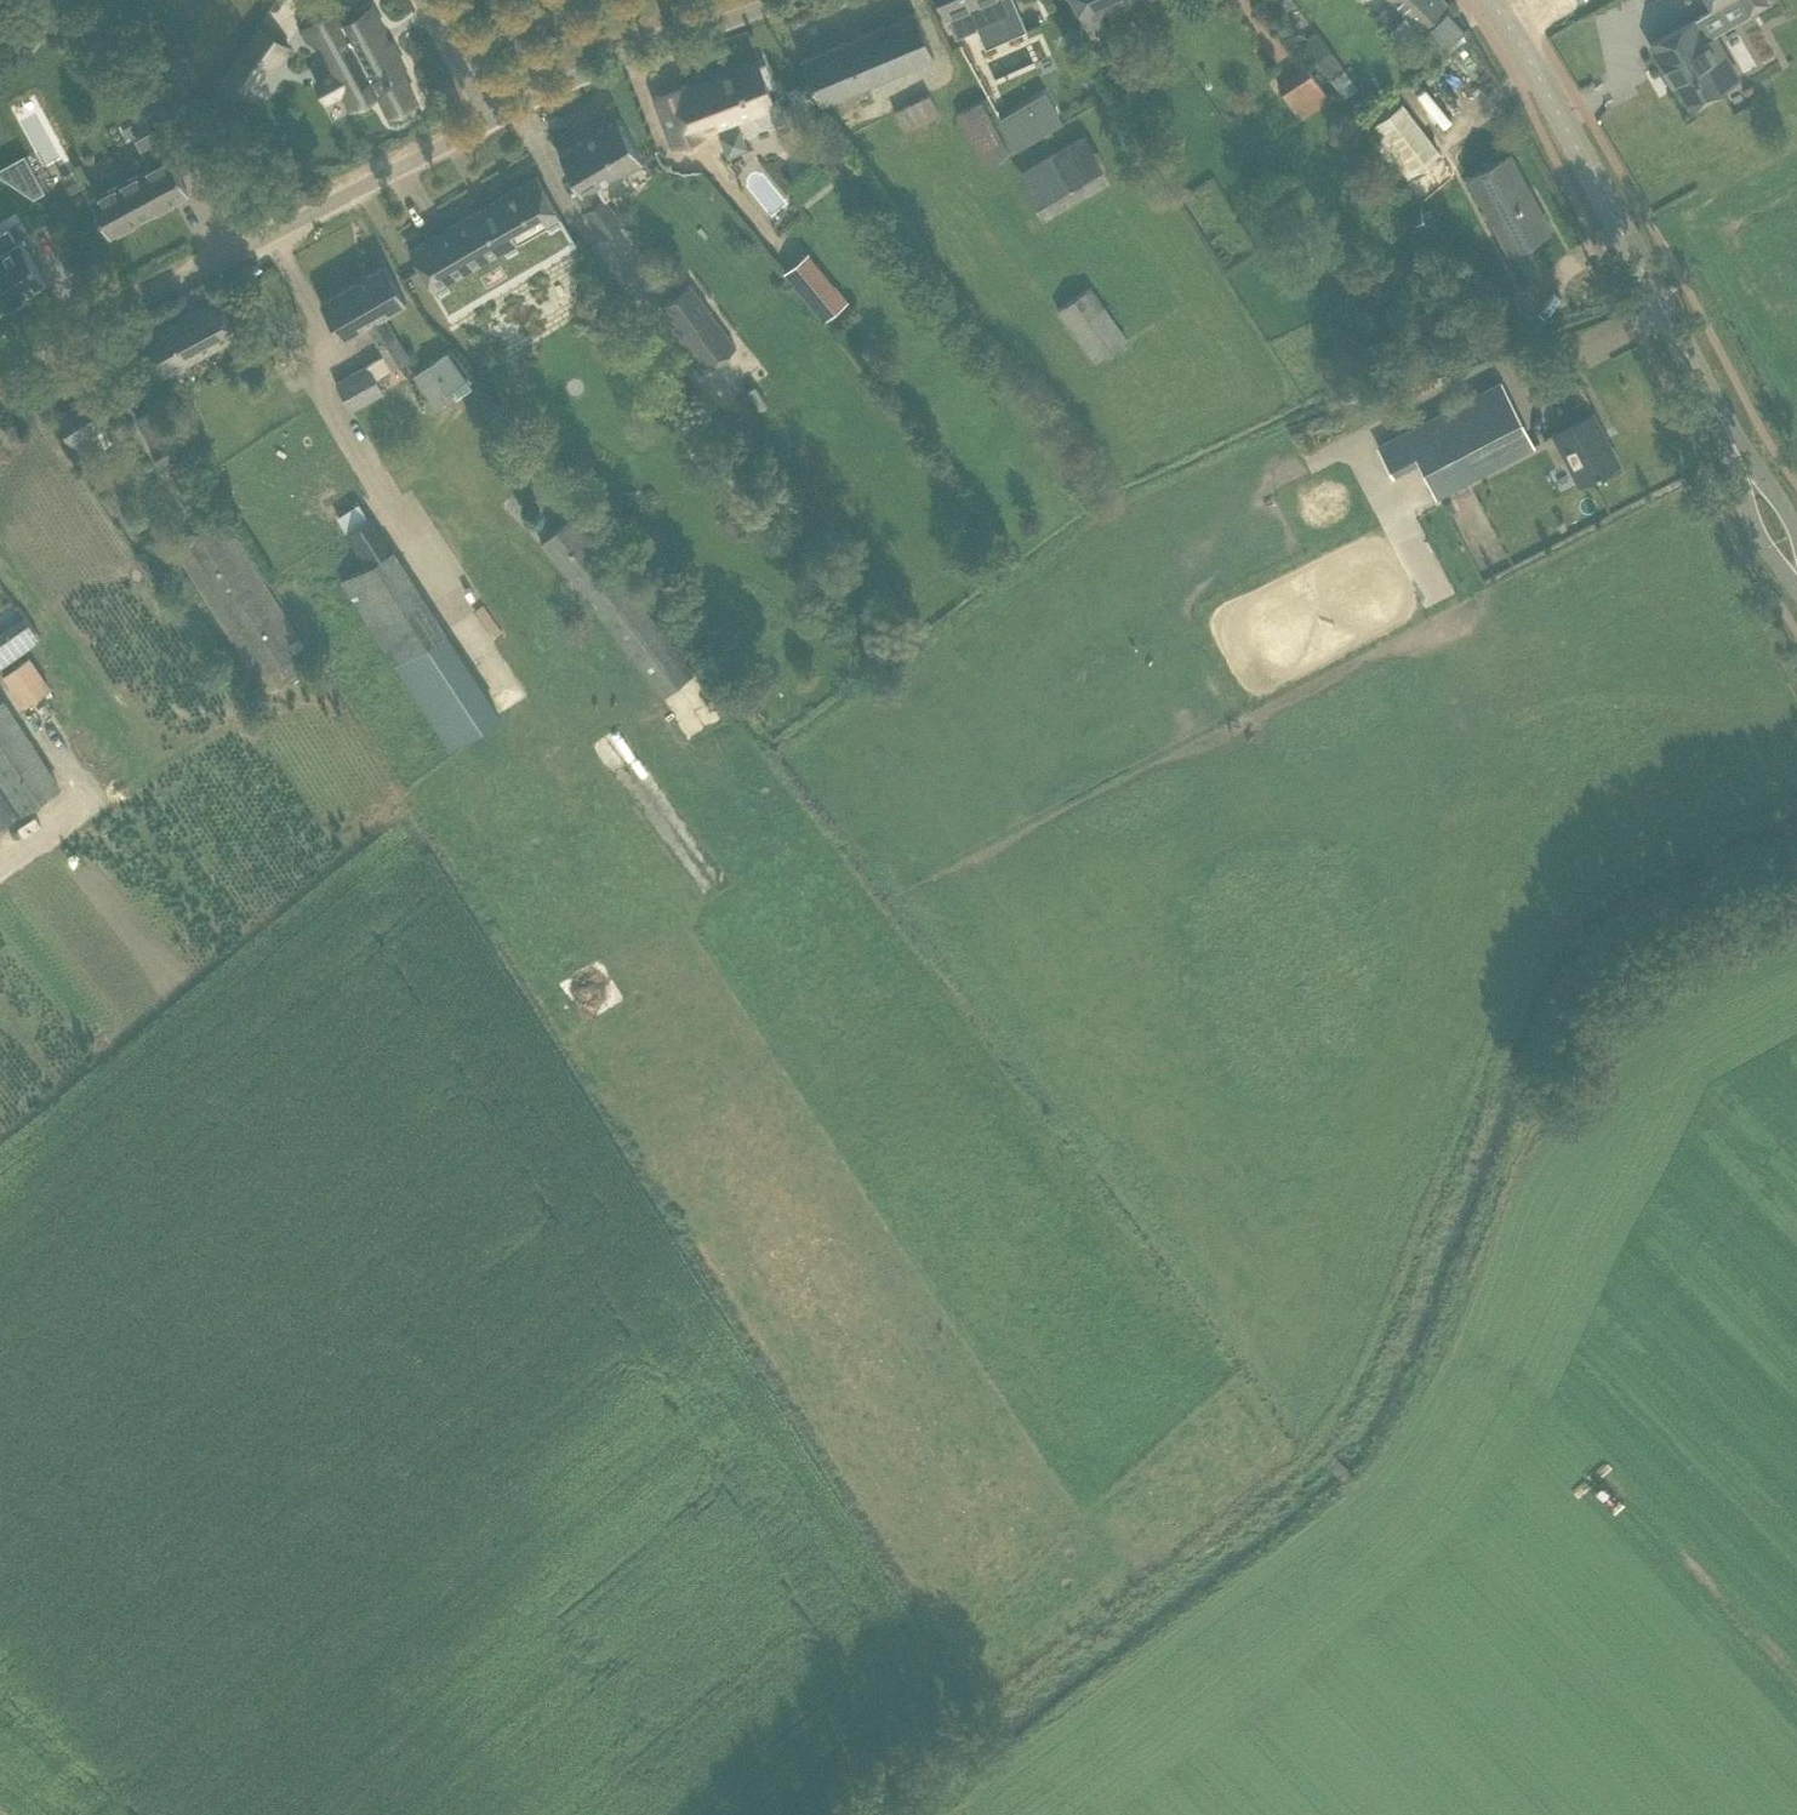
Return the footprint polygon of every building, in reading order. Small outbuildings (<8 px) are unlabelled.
[(1011,11),(1006,0),(938,0),(955,37),(1011,11)] [(1127,0),(1075,0),(1091,36),(1108,28),(1100,12),(1127,0)] [(1446,2),(1444,0),(1390,0),(1419,29),(1446,2)] [(1712,14),(1736,0),(1704,0),(1712,14)] [(1770,3),(1768,0),(1739,0),(1749,16),(1770,3)] [(335,7),(301,25),(307,37),(313,34),(329,65),(324,67),(326,72),(344,62),(365,99),(378,92),(389,114),(417,99),(400,68),(405,66),(391,40),(386,42),(379,30),(384,27),(371,4),(342,19),(335,7)] [(820,103),(933,56),(914,11),(801,58),(820,103)] [(1440,50),(1462,29),(1447,13),(1425,34),(1440,50)] [(1715,33),(1706,39),(1694,18),(1650,44),(1674,85),(1678,83),(1690,105),(1740,76),(1715,33)] [(262,25),(227,71),(251,88),(268,64),(272,67),(288,45),(262,25)] [(1329,78),(1344,68),(1316,29),(1301,40),(1329,78)] [(988,31),(960,46),(1017,149),(1045,134),(1044,132),(1061,122),(1030,65),(1012,75),(988,31)] [(764,64),(759,66),(758,61),(687,89),(685,84),(655,96),(674,146),(703,135),(702,132),(754,113),(756,117),(758,120),(762,123),(765,124),(770,124),(774,123),(785,119),(777,97),(771,100),(767,89),(773,87),(764,64)] [(1301,120),(1329,100),(1305,66),(1277,87),(1301,120)] [(904,131),(938,114),(928,95),(894,111),(904,131)] [(984,165),(1009,153),(981,100),(956,112),(984,165)] [(1404,183),(1440,156),(1402,106),(1366,133),(1404,183)] [(625,175),(644,163),(617,118),(558,153),(590,207),(583,211),(603,238),(624,223),(606,199),(629,183),(625,175)] [(1086,130),(1017,168),(1042,214),(1111,176),(1086,130)] [(207,150),(192,137),(183,148),(197,161),(207,150)] [(169,156),(90,199),(109,234),(188,191),(169,156)] [(1509,249),(1547,228),(1508,156),(1478,172),(1502,216),(1493,220),(1509,249)] [(481,207),(409,249),(445,311),(487,286),(478,272),(500,259),(509,273),(572,236),(536,174),(490,201),(492,206),(483,211),(481,207)] [(4,304),(5,306),(23,295),(22,293),(45,278),(20,239),(16,242),(7,228),(0,232),(0,307),(4,304)] [(823,320),(848,300),(808,251),(783,271),(823,320)] [(1297,266),(1293,255),(1279,261),(1284,272),(1297,266)] [(384,264),(320,302),(341,338),(348,334),(350,333),(354,339),(376,376),(395,365),(411,356),(390,321),(388,322),(383,314),(406,300),(384,264)] [(702,373),(738,345),(690,283),(654,311),(702,373)] [(1094,362),(1128,339),(1090,286),(1057,309),(1094,362)] [(161,375),(238,334),(217,296),(140,337),(161,375)] [(1512,327),(1526,318),(1516,301),(1501,310),(1512,327)] [(447,353),(414,377),(437,411),(455,399),(449,391),(465,379),(447,353)] [(1436,496),(1529,448),(1496,385),(1377,447),(1393,478),(1420,464),(1436,496)] [(89,432),(114,416),(98,389),(56,415),(73,442),(74,441),(84,457),(99,448),(89,432)] [(179,439),(178,440),(155,403),(135,416),(158,453),(155,455),(164,469),(188,454),(179,439)] [(1597,435),(1602,432),(1591,413),(1549,435),(1575,485),(1613,465),(1597,435)] [(266,693),(316,661),(224,516),(174,548),(266,693)] [(347,530),(345,531),(346,532),(366,564),(390,548),(369,516),(347,530)] [(694,672),(634,591),(571,516),(540,542),(602,618),(661,697),(694,672)] [(34,638),(21,621),(0,636),(0,661),(34,638)] [(23,705),(52,687),(31,653),(2,671),(23,705)] [(20,815),(62,787),(0,694),(0,784),(20,815)] [(17,817),(0,791),(0,828),(17,817)]
